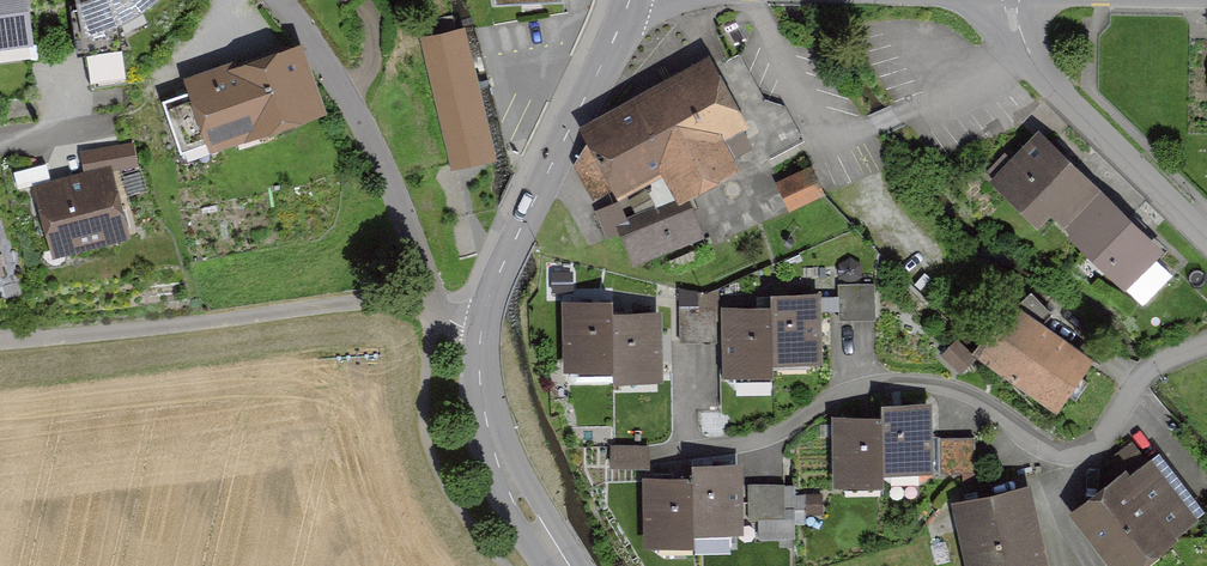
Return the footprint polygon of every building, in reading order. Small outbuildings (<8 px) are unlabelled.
[(41,42),(34,0),(0,0),(0,48),(41,42)] [(84,33),(134,16),(157,0),(77,0),(84,33)] [(496,158),(464,24),(419,35),(450,168),(496,158)] [(330,114),(307,43),(193,80),(216,151),(330,114)] [(751,126),(716,56),(585,122),(619,190),(667,167),(684,201),(740,173),(724,140),(751,126)] [(1101,187),(1039,128),(989,179),(1037,225),(1050,212),(1065,225),(1101,187)] [(135,140),(83,149),(86,171),(139,163),(135,140)] [(831,192),(817,163),(782,179),(795,209),(831,192)] [(131,237),(111,167),(44,187),(64,256),(131,237)] [(1166,248),(1101,187),(1065,225),(1070,230),(1068,233),(1125,289),(1166,248)] [(622,231),(634,261),(705,234),(694,204),(622,231)] [(877,283),(858,284),(859,316),(878,316),(877,283)] [(842,317),(859,316),(858,284),(841,284),(842,317)] [(822,292),(775,292),(775,303),(776,363),(822,362),(822,292)] [(1099,358),(1014,297),(976,350),(1061,410),(1099,358)] [(614,310),(614,299),(560,300),(561,373),(615,372),(614,310)] [(700,338),(700,302),(681,303),(682,338),(700,338)] [(700,302),(700,338),(719,338),(718,302),(700,302)] [(776,363),(775,303),(729,304),(731,374),(777,373),(776,363)] [(615,372),(617,383),(671,381),(669,308),(614,310),(615,372)] [(959,338),(945,351),(964,371),(977,359),(959,338)] [(937,469),(937,400),(886,400),(886,415),(886,469),(937,469)] [(886,469),(886,415),(835,416),(837,484),(888,485),(886,469)] [(977,435),(958,436),(958,471),(977,471),(977,435)] [(958,471),(958,436),(939,436),(939,471),(958,471)] [(611,445),(611,465),(649,465),(649,445),(611,445)] [(1152,460),(1077,514),(1114,565),(1143,565),(1199,526),(1152,460)] [(743,463),(691,464),(691,475),(692,533),(745,532),(743,463)] [(692,533),(691,475),(644,476),(645,546),(693,545),(692,533)] [(768,517),(767,482),(750,483),(751,517),(768,517)] [(767,482),(768,517),(786,516),(785,482),(767,482)] [(1031,489),(953,505),(965,565),(1047,565),(1031,489)]
